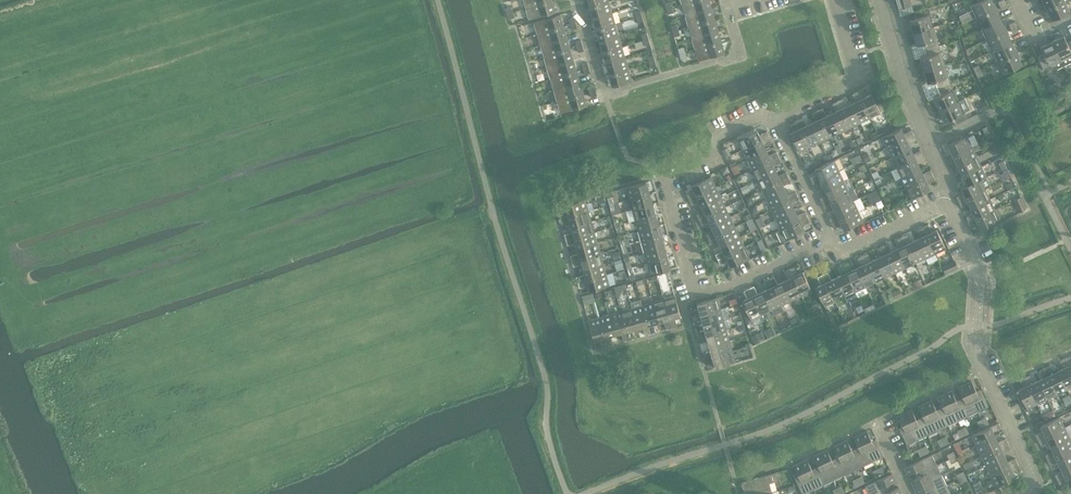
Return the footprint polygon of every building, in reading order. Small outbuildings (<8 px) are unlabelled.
[(526,8),(553,1),(552,0),(524,0),(526,8)] [(682,4),(685,16),(712,8),(710,0),(697,0),(682,4)] [(899,9),(912,5),(910,0),(897,0),(899,9)] [(976,17),(996,8),(992,0),(983,0),(971,6),(976,17)] [(1047,9),(1065,0),(1043,0),(1047,9)] [(1065,0),(1047,9),(1052,20),(1070,12),(1065,0)] [(553,1),(526,8),(530,20),(556,12),(553,1)] [(609,1),(590,7),(593,18),(612,12),(609,1)] [(930,14),(939,12),(937,5),(929,8),(930,14)] [(712,8),(685,16),(689,27),(715,19),(712,8)] [(910,20),(914,33),(934,27),(930,14),(929,8),(915,12),(917,18),(910,20)] [(996,8),(976,17),(982,29),(1001,19),(996,8)] [(612,12),(593,18),(596,29),(616,24),(612,12)] [(534,22),(538,34),(564,26),(561,15),(534,22)] [(715,19),(689,27),(692,38),(718,30),(715,19)] [(1001,19),(982,29),(987,40),(1006,31),(1001,19)] [(616,24),(596,29),(600,41),(619,35),(616,24)] [(564,26),(538,34),(541,45),(567,38),(564,26)] [(934,27),(914,33),(917,45),(925,43),(926,49),(940,46),(934,27)] [(718,30),(692,38),(695,49),(722,42),(718,30)] [(1006,31),(987,40),(992,51),(1012,42),(1006,31)] [(619,35),(600,41),(603,52),(622,46),(619,35)] [(1052,42),(1064,66),(1070,62),(1070,41),(1067,43),(1064,36),(1052,42)] [(567,38),(541,45),(544,57),(571,49),(567,38)] [(722,42),(695,49),(699,61),(725,54),(722,42)] [(1012,42),(992,51),(998,62),(1017,53),(1012,42)] [(1064,66),(1052,42),(1041,47),(1044,54),(1038,57),(1044,69),(1052,66),(1053,68),(1057,69),(1064,66)] [(622,46),(603,52),(606,63),(626,57),(622,46)] [(921,58),(925,70),(945,64),(940,46),(926,49),(928,56),(921,58)] [(571,49),(544,57),(548,68),(574,60),(571,49)] [(1017,53),(998,62),(1003,74),(1023,65),(1017,53)] [(626,57),(606,63),(610,74),(629,69),(626,57)] [(574,60),(548,68),(551,79),(577,71),(574,60)] [(945,64),(925,70),(928,83),(936,81),(938,88),(951,83),(945,64)] [(629,69),(610,74),(613,86),(632,81),(629,69)] [(577,71),(551,79),(554,90),(581,83),(577,71)] [(581,83),(554,90),(557,102),(584,94),(581,83)] [(951,83),(938,88),(941,95),(934,98),(940,110),(959,101),(951,83)] [(863,89),(858,91),(870,118),(881,113),(872,94),(867,97),(863,89)] [(856,102),(851,104),(860,123),(870,118),(858,91),(852,94),(856,102)] [(584,94),(557,102),(561,113),(587,106),(584,94)] [(843,98),(838,101),(850,127),(860,123),(851,104),(847,106),(843,98)] [(836,111),(831,113),(840,132),(850,127),(838,101),(832,103),(836,111)] [(959,101),(940,110),(945,122),(952,118),(955,125),(967,119),(959,101)] [(985,102),(979,105),(982,111),(988,108),(985,102)] [(823,108),(818,110),(830,137),(840,132),(831,113),(827,116),(823,108)] [(816,121),(811,123),(820,142),(830,137),(818,110),(812,113),(816,121)] [(803,117),(798,120),(810,146),(820,142),(811,123),(807,125),(803,117)] [(810,146),(798,120),(792,122),(796,130),(791,133),(800,151),(810,146)] [(883,137),(888,148),(914,135),(912,130),(904,133),(901,128),(883,137)] [(738,139),(743,149),(770,136),(767,131),(760,135),(757,130),(738,139)] [(914,135),(888,148),(892,158),(911,149),(909,144),(917,140),(914,135)] [(770,136),(743,149),(748,159),(767,150),(764,145),(772,142),(770,136)] [(948,145),(953,155),(972,146),(967,136),(948,145)] [(972,146),(953,155),(958,165),(977,156),(972,146)] [(728,147),(723,150),(726,157),(731,154),(728,147)] [(911,149),(892,158),(897,168),(924,155),(921,150),(913,153),(911,149)] [(767,150),(748,159),(753,169),(779,156),(777,151),(769,155),(767,150)] [(860,155),(852,159),(854,164),(862,160),(860,155)] [(924,155),(897,168),(891,170),(896,180),(902,177),(902,178),(921,169),(918,164),(926,160),(924,155)] [(779,156),(753,169),(758,179),(776,170),(774,165),(782,162),(779,156)] [(977,156),(958,165),(963,175),(982,166),(977,156)] [(810,178),(813,183),(839,171),(834,160),(815,169),(818,174),(810,178)] [(737,165),(731,167),(735,175),(740,172),(737,165)] [(722,169),(721,169),(723,175),(730,172),(730,170),(728,166),(722,169)] [(982,166),(963,175),(967,185),(968,185),(981,179),(981,180),(987,177),(982,166)] [(1008,168),(1003,170),(1004,173),(1007,179),(1012,177),(1008,168)] [(921,169),(902,178),(907,188),(933,175),(931,170),(923,173),(921,169)] [(776,170),(758,179),(762,189),(789,176),(786,171),(779,175),(776,170)] [(839,171),(813,183),(815,188),(823,185),(825,190),(844,181),(839,171)] [(933,175),(907,188),(912,198),(931,189),(928,184),(936,180),(933,175)] [(687,194),(690,199),(716,187),(711,176),(692,185),(695,190),(687,194)] [(789,176),(762,189),(767,199),(786,190),(784,185),(791,182),(789,176)] [(964,193),(956,197),(959,202),(985,189),(991,186),(987,177),(981,180),(981,179),(968,185),(967,185),(962,188),(964,193)] [(820,198),(822,203),(849,191),(844,181),(825,190),(828,194),(820,198)] [(627,188),(630,199),(650,193),(647,182),(627,188)] [(716,187),(690,199),(692,205),(700,201),(702,206),(721,197),(716,187)] [(849,191),(822,203),(825,208),(832,205),(835,210),(854,201),(858,198),(854,188),(849,191)] [(985,189),(959,202),(961,207),(969,203),(971,208),(990,199),(985,189)] [(786,190),(767,199),(772,209),(798,197),(796,191),(788,195),(786,190)] [(877,190),(869,194),(873,203),(881,199),(877,190)] [(650,193),(630,199),(633,209),(653,204),(650,193)] [(604,194),(596,196),(597,203),(606,200),(604,194)] [(697,214),(699,219),(726,207),(721,197),(702,206),(704,210),(697,214)] [(798,197),(772,209),(777,219),(795,210),(793,205),(801,202),(798,197)] [(1015,200),(1020,212),(1027,209),(1021,197),(1015,200)] [(559,213),(560,218),(589,210),(585,199),(565,205),(567,210),(559,213)] [(966,217),(968,222),(995,209),(990,199),(971,208),(974,213),(966,217)] [(829,218),(832,223),(858,211),(854,201),(835,210),(837,214),(829,218)] [(653,204),(633,209),(636,220),(656,214),(653,204)] [(726,207),(699,219),(702,225),(709,221),(712,226),(730,217),(726,207)] [(995,209),(968,222),(971,227),(979,223),(981,229),(1000,220),(995,209)] [(589,210),(560,218),(562,224),(570,222),(571,227),(592,221),(589,210)] [(795,210),(777,219),(781,229),(808,217),(805,211),(798,215),(795,210)] [(858,211),(832,223),(834,228),(842,225),(845,230),(863,221),(858,211)] [(656,214),(636,220),(639,231),(659,225),(656,214)] [(706,234),(709,239),(735,227),(730,217),(712,226),(714,230),(706,234)] [(762,217),(756,220),(760,227),(765,224),(762,217)] [(808,217),(781,229),(777,231),(782,242),(805,231),(803,225),(810,222),(808,217)] [(565,234),(566,240),(595,232),(592,221),(571,227),(573,232),(565,234)] [(928,224),(923,227),(936,253),(946,248),(937,230),(932,232),(928,224)] [(659,225),(639,231),(642,241),(662,236),(659,225)] [(735,227),(709,239),(711,245),(719,241),(721,246),(740,237),(735,227)] [(921,237),(917,239),(926,258),(936,253),(923,227),(918,229),(921,237)] [(595,232),(566,240),(568,245),(576,243),(577,248),(598,242),(595,232)] [(908,234),(903,236),(916,263),(926,258),(917,239),(912,242),(908,234)] [(662,236),(642,241),(645,252),(665,246),(662,236)] [(901,247),(897,249),(906,268),(916,263),(903,236),(898,239),(901,247)] [(716,254),(718,259),(745,247),(740,237),(721,246),(723,250),(716,254)] [(571,255),(572,261),(601,253),(598,242),(577,248),(579,253),(571,255)] [(888,243),(883,246),(896,272),(906,268),(897,249),(892,251),(888,243)] [(665,246),(645,252),(648,263),(668,257),(665,246)] [(881,256),(877,258),(886,277),(896,272),(883,246),(878,248),(881,256)] [(745,247),(718,259),(721,265),(728,261),(731,266),(750,257),(745,247)] [(601,253),(572,261),(574,267),(582,264),(583,269),(604,264),(601,253)] [(868,253),(863,255),(876,282),(886,277),(877,258),(872,261),(868,253)] [(861,266),(857,268),(866,287),(876,282),(863,255),(858,258),(861,266)] [(668,257),(648,263),(651,274),(671,268),(668,257)] [(955,260),(943,266),(946,274),(958,268),(955,260)] [(848,262),(843,265),(856,291),(866,287),(857,268),(852,270),(848,262)] [(577,277),(578,282),(607,274),(604,264),(583,269),(585,274),(577,277)] [(841,275),(837,277),(846,296),(848,301),(858,296),(856,291),(843,265),(838,267),(841,275)] [(794,267),(789,269),(802,296),(812,291),(803,272),(798,274),(794,267)] [(788,279),(783,282),(792,300),(802,296),(789,269),(784,272),(788,279)] [(828,272),(823,274),(835,301),(846,296),(837,277),(832,280),(828,272)] [(607,274),(578,282),(580,288),(588,285),(590,291),(610,285),(607,274)] [(821,285),(816,287),(825,306),(835,301),(823,274),(818,277),(821,285)] [(774,276),(769,279),(782,305),(792,300),(783,282),(778,284),(774,276)] [(768,289),(763,291),(772,310),(774,315),(784,310),(782,305),(769,279),(764,281),(768,289)] [(920,281),(914,283),(917,289),(922,286),(920,281)] [(621,285),(615,287),(617,294),(623,292),(623,290),(621,285)] [(754,286),(749,288),(762,315),(772,310),(763,291),(758,293),(754,286)] [(744,291),(748,298),(742,301),(748,312),(749,315),(751,320),(762,315),(749,288),(744,291)] [(900,289),(893,292),(896,299),(898,298),(903,295),(900,289)] [(675,296),(664,299),(672,327),(678,326),(675,318),(681,316),(675,296)] [(691,311),(692,316),(721,308),(717,297),(697,303),(699,308),(691,311)] [(664,299),(653,302),(659,322),(664,321),(666,329),(672,327),(664,299)] [(632,308),(638,328),(643,327),(645,335),(651,333),(643,305),(641,300),(631,303),(632,308)] [(653,302),(643,305),(651,333),(656,332),(654,324),(659,322),(653,302)] [(632,308),(621,311),(629,339),(635,338),(633,330),(638,328),(632,308)] [(721,308),(692,316),(694,322),(702,320),(704,325),(724,319),(721,308)] [(621,311),(611,314),(616,334),(621,333),(624,341),(629,339),(621,311)] [(611,314),(600,317),(608,345),(614,344),(611,336),(616,334),(611,314)] [(608,345),(600,317),(589,320),(595,340),(600,339),(602,347),(608,345)] [(697,332),(698,338),(727,330),(724,319),(704,325),(705,330),(697,332)] [(727,330),(698,338),(700,343),(708,341),(710,346),(730,340),(727,330)] [(703,353),(704,359),(733,351),(730,340),(710,346),(711,351),(703,353)] [(733,351),(704,359),(706,364),(714,362),(716,368),(736,362),(733,351)] [(1059,371),(1068,389),(1070,388),(1070,371),(1065,358),(1060,361),(1063,368),(1059,371)] [(1050,365),(1045,368),(1058,394),(1068,389),(1059,371),(1054,373),(1050,365)] [(1043,378),(1039,380),(1048,399),(1058,394),(1045,368),(1040,370),(1043,378)] [(1030,375),(1025,377),(1038,404),(1048,399),(1039,380),(1034,382),(1030,375)] [(1038,404),(1025,377),(1020,380),(1023,387),(1018,390),(1027,409),(1038,404)] [(972,381),(965,384),(978,411),(989,406),(981,389),(977,391),(972,381)] [(963,398),(960,399),(968,416),(978,411),(965,384),(958,387),(963,398)] [(952,390),(945,394),(958,421),(968,416),(960,399),(957,401),(952,390)] [(943,407),(940,409),(948,426),(958,421),(945,394),(938,397),(943,407)] [(932,400),(925,403),(938,430),(948,426),(940,409),(937,410),(932,400)] [(923,417),(920,418),(928,435),(938,430),(925,403),(918,406),(923,417)] [(912,409),(905,413),(918,440),(928,435),(920,418),(917,420),(912,409)] [(918,440),(905,413),(898,416),(903,426),(900,428),(908,445),(918,440)] [(1036,435),(1038,440),(1065,427),(1060,417),(1041,426),(1044,431),(1036,435)] [(972,435),(977,446),(996,437),(994,432),(1002,428),(999,423),(972,435)] [(1065,427),(1038,440),(1041,445),(1048,442),(1051,446),(1070,437),(1065,427)] [(867,431),(861,434),(874,461),(884,456),(876,439),(872,441),(867,431)] [(859,447),(856,449),(864,466),(874,461),(861,434),(854,437),(859,447)] [(996,437),(977,446),(982,456),(1009,443),(1006,438),(998,442),(996,437)] [(1048,460),(1070,449),(1070,441),(1070,437),(1051,446),(1053,451),(1045,455),(1048,460)] [(847,440),(841,443),(854,471),(864,466),(856,449),(852,450),(847,440)] [(839,457),(836,458),(844,475),(854,471),(841,443),(834,447),(839,457)] [(1009,443),(982,456),(987,466),(1006,457),(1003,452),(1011,448),(1009,443)] [(1048,460),(1050,465),(1058,462),(1060,466),(1070,461),(1070,449),(1048,460)] [(827,450),(821,453),(834,480),(844,475),(836,458),(832,460),(827,450)] [(819,466),(815,468),(824,485),(834,480),(821,453),(814,456),(819,466)] [(906,463),(913,460),(910,453),(903,457),(906,463)] [(919,470),(920,473),(937,465),(932,454),(905,467),(908,475),(919,470)] [(1006,457),(987,466),(992,476),(1018,463),(1016,458),(1008,462),(1006,457)] [(807,459),(801,462),(814,490),(824,485),(815,468),(812,469),(807,459)] [(1057,480),(1070,474),(1070,461),(1060,466),(1062,471),(1055,475),(1057,480)] [(801,462),(794,466),(799,476),(795,478),(803,493),(804,493),(814,490),(801,462)] [(1018,463),(992,476),(997,486),(1015,477),(1013,472),(1021,468),(1018,463)] [(911,481),(915,488),(942,475),(937,465),(920,473),(922,476),(911,481)] [(869,493),(876,493),(887,489),(886,485),(896,481),(892,473),(865,486),(869,493)] [(772,492),(770,483),(774,482),(772,474),(742,482),(745,493),(766,493),(772,492)] [(1057,480),(1060,485),(1067,482),(1070,487),(1070,486),(1070,474),(1057,480)] [(915,488),(918,493),(919,493),(928,490),(930,493),(947,485),(942,475),(915,488)] [(947,485),(930,493),(951,493),(947,485)]
